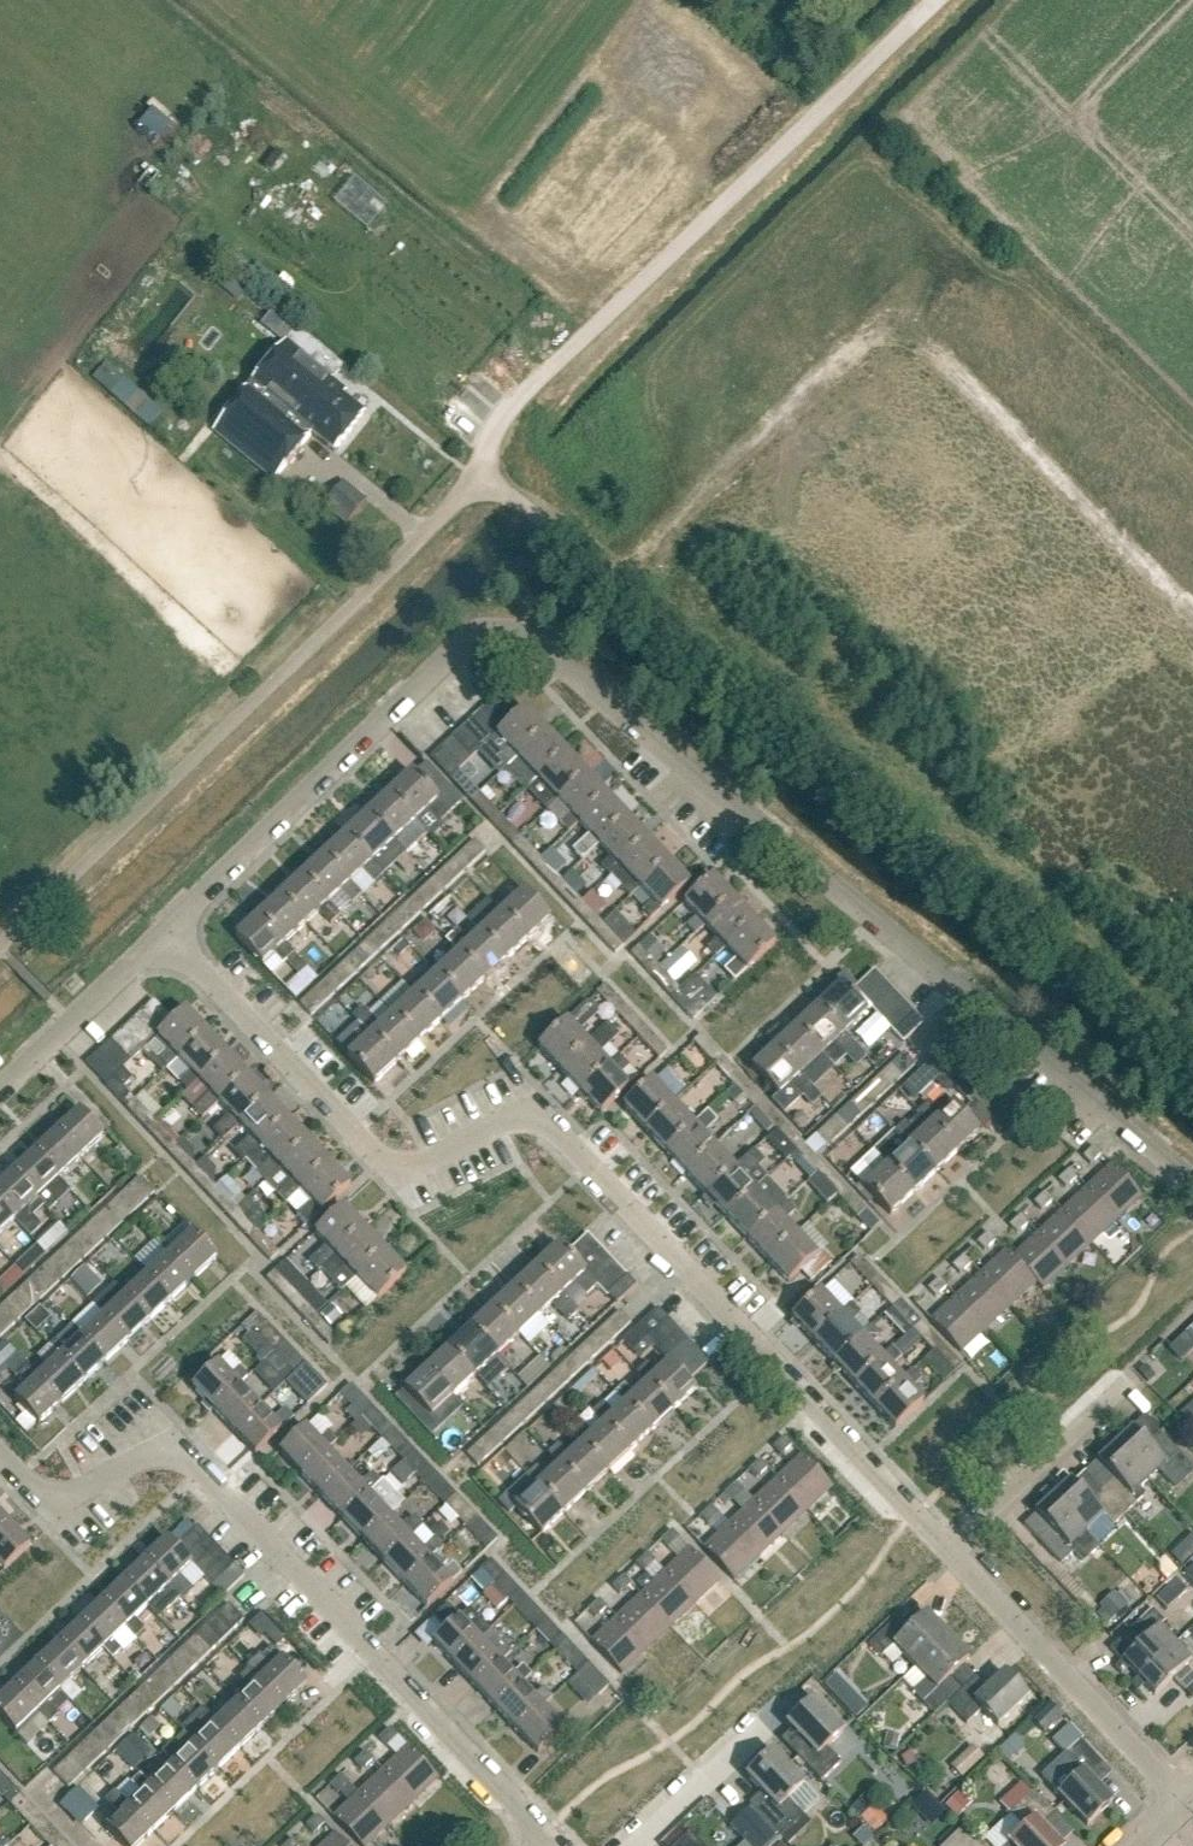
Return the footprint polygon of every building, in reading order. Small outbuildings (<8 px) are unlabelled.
[(334,454),(365,416),(341,397),(344,394),(330,382),(341,368),(294,331),(213,433),(274,483),(312,436),(334,454)] [(91,380),(106,393),(114,385),(98,372),(91,380)] [(365,499),(343,482),(322,507),(345,525),(365,499)] [(504,730),(515,720),(495,699),(484,709),(504,730)] [(494,740),(497,737),(504,730),(484,709),(474,719),(494,740)] [(518,759),(547,732),(526,710),(515,720),(504,730),(497,737),(508,748),(498,758),(507,767),(517,758),(518,759)] [(483,750),(494,740),(474,719),(463,729),(483,750)] [(473,760),(483,750),(463,729),(453,738),(473,760)] [(538,781),(567,754),(547,732),(518,759),(538,781)] [(462,769),(473,760),(453,738),(442,748),(462,769)] [(459,772),(462,769),(442,748),(432,758),(452,780),(460,772),(459,772)] [(558,803),(588,776),(567,754),(538,781),(558,803)] [(460,772),(452,780),(467,796),(475,788),(460,772)] [(389,794),(415,822),(427,812),(439,825),(462,803),(441,781),(429,792),(411,774),(389,794)] [(569,834),(579,825),(608,798),(588,776),(558,803),(571,816),(561,825),(569,834)] [(427,835),(415,822),(389,794),(367,815),(394,843),(403,834),(415,846),(427,835)] [(487,817),(495,810),(480,794),(472,801),(487,817)] [(599,847),(628,819),(608,798),(579,825),(589,835),(572,852),(581,861),(598,845),(599,847)] [(346,835),(372,863),(383,853),(393,865),(404,855),(394,843),(367,815),(346,835)] [(508,840),(516,832),(501,816),(493,823),(508,840)] [(610,878),(649,841),(628,819),(599,847),(610,858),(600,867),(610,878)] [(372,885),(383,875),(372,863),(346,835),(324,855),(350,883),(361,873),(372,885)] [(528,861),(536,853),(521,838),(513,845),(528,861)] [(640,890),(669,863),(649,841),(610,878),(629,898),(639,889),(640,890)] [(464,852),(475,864),(486,853),(475,842),(464,852)] [(464,874),(475,864),(464,852),(453,862),(464,874)] [(350,884),(350,883),(324,855),(302,876),(328,904),(340,893),(351,905),(361,895),(350,884)] [(548,883),(556,875),(541,859),(533,867),(548,883)] [(453,884),(464,874),(453,862),(442,872),(453,884)] [(669,863),(640,890),(652,903),(643,912),(651,921),(660,912),(661,912),(690,885),(669,863)] [(442,894),(453,884),(442,872),(431,883),(442,894)] [(327,905),(328,904),(302,876),(280,896),(307,924),(319,913),(330,924),(339,917),(327,905)] [(705,927),(733,901),(713,879),(684,905),(697,919),(687,928),(696,937),(705,928),(705,927)] [(568,905),(571,903),(577,897),(562,881),(553,889),(568,905)] [(431,904),(442,894),(431,883),(420,893),(431,904)] [(420,914),(431,904),(420,893),(410,903),(420,914)] [(501,913),(527,942),(550,921),(523,893),(501,913)] [(285,944),(307,924),(280,896),(259,916),(285,944)] [(726,949),(754,923),(733,901),(705,927),(705,928),(717,940),(708,950),(716,958),(726,949)] [(446,902),(433,914),(440,920),(453,909),(446,902)] [(410,924),(420,914),(410,903),(399,913),(410,924)] [(588,926),(597,918),(582,903),(574,911),(588,926)] [(207,909),(200,917),(218,933),(225,925),(207,909)] [(399,935),(410,924),(399,913),(388,923),(399,935)] [(505,962),(527,942),(501,913),(479,934),(505,962)] [(298,974),(306,967),(285,944),(259,916),(237,937),(263,965),(276,953),(285,962),(286,961),(298,974)] [(426,922),(414,933),(424,944),(436,933),(426,922)] [(388,945),(399,935),(388,923),(377,933),(388,945)] [(754,923),(726,949),(736,961),(725,972),(735,982),(746,971),(746,972),(775,945),(754,923)] [(609,949),(618,941),(602,925),(594,932),(609,949)] [(377,955),(388,945),(377,933),(366,943),(377,955)] [(505,962),(479,934),(467,945),(457,934),(447,944),(457,954),(484,982),(505,962)] [(631,955),(646,971),(654,963),(653,963),(663,954),(648,939),(631,955)] [(404,941),(394,951),(400,957),(410,948),(404,941)] [(366,965),(377,955),(366,943),(356,954),(366,965)] [(355,975),(366,965),(356,954),(345,964),(355,975)] [(462,1003),(484,982),(457,954),(435,974),(462,1003)] [(345,985),(355,975),(345,964),(334,974),(345,985)] [(667,993),(675,985),(660,969),(652,977),(667,993)] [(863,1002),(884,983),(874,972),(853,992),(863,1002)] [(334,995),(345,985),(334,974),(323,984),(334,995)] [(440,1023),(462,1003),(435,974),(414,995),(440,1023)] [(873,1013),(894,994),(884,983),(863,1002),(873,1013)] [(323,1006),(334,995),(323,984),(312,994),(323,1006)] [(818,1007),(845,1036),(857,1024),(867,1035),(876,1026),(866,1016),(867,1015),(840,986),(818,1007)] [(687,1014),(695,1007),(680,991),(672,999),(687,1014)] [(619,1017),(627,1009),(612,993),(604,1000),(619,1017)] [(312,1016),(323,1006),(312,994),(301,1004),(312,1016)] [(883,1024),(904,1004),(894,994),(873,1013),(883,1024)] [(418,1043),(440,1023),(414,995),(392,1015),(418,1043)] [(164,1031),(175,1021),(155,1000),(144,1010),(164,1031)] [(560,1071),(588,1044),(577,1033),(597,1014),(588,1004),(568,1023),(567,1022),(539,1049),(560,1071)] [(893,1034),(914,1015),(904,1004),(883,1024),(893,1034)] [(867,1060),(845,1036),(818,1007),(796,1028),(823,1056),(836,1044),(858,1069),(867,1060)] [(418,1043),(392,1015),(379,1027),(361,1009),(352,1017),(370,1036),(370,1035),(397,1064),(418,1043)] [(153,1041),(158,1036),(164,1031),(144,1010),(133,1020),(153,1041)] [(179,1059),(208,1032),(187,1010),(175,1021),(164,1031),(158,1036),(170,1049),(158,1060),(167,1070),(179,1059)] [(639,1038),(647,1031),(632,1014),(624,1022),(639,1038)] [(914,1015),(893,1034),(903,1045),(924,1025),(914,1015)] [(143,1051),(153,1041),(133,1020),(123,1030),(143,1051)] [(560,1071),(580,1093),(608,1066),(597,1054),(617,1035),(608,1026),(588,1044),(560,1071)] [(796,1028),(774,1048),(801,1077),(823,1056),(796,1028)] [(132,1061),(143,1051),(123,1030),(112,1040),(132,1061)] [(200,1080),(228,1054),(208,1032),(179,1059),(191,1071),(178,1083),(187,1092),(200,1080)] [(374,1085),(397,1064),(370,1035),(370,1036),(348,1056),(374,1085)] [(659,1060),(667,1052),(653,1037),(645,1044),(659,1060)] [(119,1073),(123,1069),(132,1061),(112,1040),(100,1051),(119,1073)] [(714,1067),(722,1059),(708,1043),(699,1051),(714,1067)] [(813,1090),(801,1077),(774,1048),(752,1069),(779,1098),(792,1085),(814,1108),(823,1100),(813,1090)] [(114,1077),(119,1073),(100,1051),(87,1063),(107,1084),(115,1077),(114,1077)] [(220,1102),(248,1076),(228,1054),(200,1080),(210,1092),(192,1109),(202,1119),(219,1101),(220,1102)] [(893,1065),(904,1077),(915,1066),(904,1055),(893,1065)] [(608,1066),(580,1093),(601,1115),(629,1088),(617,1076),(625,1068),(616,1058),(608,1066)] [(934,1058),(903,1088),(912,1098),(919,1092),(921,1094),(929,1086),(936,1092),(944,1084),(950,1091),(958,1084),(934,1058)] [(735,1088),(743,1081),(728,1065),(720,1073),(735,1088)] [(893,1087),(904,1077),(893,1065),(882,1075),(893,1087)] [(107,1084),(106,1085),(121,1100),(129,1093),(124,1088),(133,1079),(123,1069),(119,1073),(114,1077),(115,1077),(107,1084)] [(882,1097),(893,1087),(882,1075),(871,1085),(882,1097)] [(240,1124),(269,1098),(248,1076),(220,1102),(231,1113),(212,1130),(222,1141),(240,1124)] [(645,1131),(674,1104),(653,1082),(624,1108),(645,1131)] [(871,1107),(882,1097),(871,1085),(860,1095),(871,1107)] [(755,1111),(764,1103),(749,1087),(741,1095),(755,1111)] [(860,1117),(871,1107),(860,1095),(849,1106),(860,1117)] [(261,1146),(289,1120),(269,1098),(240,1124),(251,1135),(232,1153),(242,1163),(260,1145),(261,1146)] [(928,1106),(918,1115),(929,1127),(930,1127),(956,1155),(978,1134),(944,1098),(932,1110),(928,1106)] [(142,1123),(150,1115),(135,1099),(127,1107),(142,1123)] [(666,1153),(694,1126),(674,1104),(645,1131),(666,1153)] [(849,1128),(860,1117),(849,1106),(838,1116),(849,1128)] [(776,1132),(784,1125),(769,1109),(761,1116),(776,1132)] [(57,1133),(81,1159),(104,1138),(80,1112),(57,1133)] [(694,1126),(666,1153),(686,1175),(715,1148),(703,1136),(718,1122),(709,1113),(694,1126)] [(838,1138),(849,1128),(838,1116),(827,1126),(838,1138)] [(281,1168),(309,1141),(289,1120),(261,1146),(271,1157),(256,1172),(265,1182),(280,1167),(281,1168)] [(162,1145),(170,1137),(155,1121),(147,1129),(162,1145)] [(930,1127),(929,1127),(918,1137),(905,1123),(895,1133),(908,1147),(934,1175),(956,1155),(930,1127)] [(827,1148),(838,1138),(827,1126),(816,1136),(827,1148)] [(796,1154),(804,1146),(789,1131),(781,1138),(796,1154)] [(59,1180),(81,1159),(57,1133),(35,1154),(59,1180)] [(301,1189),(330,1163),(309,1141),(281,1168),(292,1179),(274,1195),(283,1205),(301,1189)] [(182,1166),(191,1159),(176,1143),(168,1151),(182,1166)] [(127,1172),(132,1167),(137,1163),(121,1145),(111,1154),(127,1172)] [(873,1154),(886,1168),(912,1196),(934,1175),(908,1147),(895,1159),(882,1145),(873,1154)] [(735,1170),(733,1168),(715,1148),(686,1175),(706,1197),(735,1170)] [(1090,1166),(1100,1156),(1093,1149),(1082,1158),(1090,1166)] [(727,1219),(768,1180),(757,1168),(763,1162),(752,1150),(733,1168),(735,1170),(706,1197),(727,1219)] [(815,1174),(817,1176),(825,1168),(810,1152),(801,1160),(815,1174)] [(70,1192),(59,1180),(35,1154),(12,1175),(37,1201),(43,1207),(48,1212),(70,1192)] [(330,1163),(301,1189),(309,1197),(289,1216),(303,1230),(322,1211),(322,1212),(351,1186),(330,1163)] [(202,1188),(211,1180),(196,1164),(188,1172),(202,1188)] [(890,1216),(912,1196),(886,1168),(874,1179),(861,1165),(851,1174),(864,1189),(890,1216)] [(1084,1190),(1115,1223),(1140,1199),(1109,1167),(1084,1190)] [(1065,1189),(1076,1179),(1068,1171),(1057,1181),(1065,1189)] [(822,1181),(817,1176),(815,1174),(805,1183),(825,1204),(835,1195),(837,1198),(845,1190),(830,1174),(822,1181)] [(37,1201),(12,1175),(0,1186),(0,1206),(15,1221),(14,1222),(30,1238),(42,1227),(32,1217),(43,1207),(37,1201)] [(129,1188),(144,1204),(155,1193),(141,1178),(129,1188)] [(223,1210),(231,1202),(241,1193),(227,1178),(217,1187),(208,1194),(223,1210)] [(747,1241),(787,1203),(785,1201),(786,1200),(768,1180),(727,1219),(747,1241)] [(133,1214),(144,1204),(129,1188),(118,1198),(133,1214)] [(1090,1246),(1115,1223),(1084,1190),(1060,1213),(1090,1246)] [(237,1208),(228,1216),(243,1232),(260,1216),(252,1194),(237,1208)] [(1040,1212),(1051,1202),(1043,1194),(1033,1204),(1040,1212)] [(858,1220),(866,1212),(850,1196),(842,1203),(858,1220)] [(122,1225),(133,1214),(118,1198),(107,1209),(122,1225)] [(768,1263),(796,1236),(782,1221),(794,1210),(787,1203),(747,1241),(768,1263)] [(14,1222),(15,1221),(0,1206),(0,1235),(14,1222)] [(320,1270),(365,1229),(345,1207),(316,1233),(327,1245),(308,1262),(318,1272),(320,1270)] [(111,1235),(122,1225),(107,1209),(96,1219),(111,1235)] [(1066,1269),(1090,1246),(1060,1213),(1035,1236),(1066,1269)] [(1016,1235),(1027,1225),(1019,1217),(1008,1227),(1016,1235)] [(100,1245),(111,1235),(96,1219),(85,1229),(100,1245)] [(41,1254),(63,1232),(53,1222),(31,1243),(41,1254)] [(89,1256),(100,1245),(85,1229),(74,1240),(89,1256)] [(357,1277),(385,1251),(365,1229),(320,1270),(340,1292),(357,1277)] [(263,1254),(272,1246),(257,1230),(248,1238),(263,1254)] [(170,1254),(195,1280),(218,1258),(193,1232),(170,1254)] [(985,1252),(995,1242),(988,1234),(977,1244),(985,1252)] [(577,1266),(598,1246),(588,1235),(567,1255),(577,1266)] [(796,1236),(768,1263),(789,1285),(802,1273),(817,1258),(796,1236)] [(1042,1292),(1066,1269),(1035,1236),(1011,1259),(1035,1285),(1035,1284),(1042,1292)] [(77,1266),(89,1256),(74,1240),(63,1250),(77,1266)] [(577,1266),(567,1255),(558,1246),(536,1267),(563,1295),(574,1285),(585,1297),(596,1286),(587,1276),(577,1266)] [(587,1276),(608,1256),(598,1246),(577,1266),(587,1276)] [(66,1276),(77,1266),(63,1250),(52,1261),(66,1276)] [(385,1251),(357,1277),(377,1299),(406,1273),(385,1251)] [(1011,1259),(1005,1252),(980,1276),(1010,1308),(1035,1285),(1011,1259)] [(831,1262),(823,1253),(817,1258),(802,1273),(810,1282),(831,1262)] [(173,1300),(195,1280),(170,1254),(148,1274),(173,1300)] [(597,1287),(618,1267),(608,1256),(587,1276),(596,1286),(597,1287)] [(960,1275),(971,1265),(963,1257),(952,1267),(960,1275)] [(55,1287),(66,1276),(52,1261),(41,1271),(55,1287)] [(872,1287),(879,1280),(864,1264),(857,1271),(872,1287)] [(562,1296),(563,1295),(536,1267),(514,1287),(541,1316),(551,1306),(567,1322),(578,1312),(562,1296)] [(606,1297),(608,1296),(628,1278),(618,1267),(597,1287),(606,1297)] [(44,1297),(55,1287),(41,1271),(30,1281),(44,1297)] [(282,1293),(290,1286),(276,1271),(267,1278),(282,1293)] [(150,1321),(173,1300),(148,1274),(126,1295),(150,1321)] [(986,1331),(1010,1308),(980,1276),(956,1299),(986,1331)] [(608,1296),(616,1306),(636,1287),(628,1278),(608,1296)] [(936,1298),(946,1288),(939,1280),(928,1290),(936,1298)] [(33,1307),(44,1297),(30,1281),(18,1292),(33,1307)] [(892,1309),(900,1302),(885,1286),(877,1293),(891,1308),(892,1309)] [(519,1336),(541,1316),(514,1287),(492,1308),(519,1336)] [(22,1318),(33,1307),(18,1292),(7,1302),(22,1318)] [(302,1316),(311,1308),(296,1292),(287,1300),(302,1316)] [(841,1316),(840,1314),(821,1294),(792,1320),(813,1342),(841,1316)] [(128,1342),(150,1321),(126,1295),(104,1316),(128,1342)] [(961,1355),(986,1331),(956,1299),(930,1322),(961,1355)] [(22,1318),(7,1302),(0,1309),(0,1316),(11,1328),(22,1318)] [(331,1306),(320,1316),(331,1327),(342,1317),(331,1306)] [(862,1338),(860,1336),(848,1323),(857,1315),(849,1306),(840,1314),(841,1316),(813,1342),(833,1364),(862,1338)] [(892,1309),(891,1308),(883,1316),(903,1337),(911,1329),(912,1331),(920,1323),(905,1307),(898,1314),(892,1309)] [(497,1356),(519,1336),(492,1308),(471,1328),(497,1357),(497,1356)] [(637,1329),(646,1339),(647,1340),(668,1321),(657,1310),(637,1329)] [(609,1323),(619,1335),(631,1324),(620,1313),(609,1323)] [(322,1338),(331,1330),(316,1314),(307,1321),(322,1338)] [(11,1328),(0,1316),(0,1338),(11,1328)] [(106,1363),(128,1342),(104,1316),(82,1336),(106,1363)] [(270,1346),(280,1336),(266,1320),(255,1330),(270,1346)] [(657,1351),(678,1331),(668,1321),(647,1340),(657,1351)] [(609,1345),(619,1335),(609,1323),(598,1333),(609,1345)] [(82,1336),(71,1325),(49,1346),(60,1357),(84,1383),(106,1363),(82,1336)] [(882,1360),(880,1358),(869,1346),(880,1337),(871,1327),(860,1336),(862,1338),(833,1364),(854,1386),(882,1360)] [(509,1369),(497,1356),(497,1357),(471,1328),(449,1349),(475,1377),(488,1365),(499,1378),(509,1369)] [(646,1339),(637,1329),(636,1329),(622,1342),(631,1352),(646,1339)] [(882,1360),(854,1386),(874,1408),(902,1381),(900,1379),(890,1368),(921,1340),(918,1337),(912,1331),(911,1329),(903,1337),(880,1358),(882,1360)] [(933,1353),(941,1345),(926,1329),(918,1337),(921,1340),(933,1353)] [(667,1362),(688,1342),(678,1331),(657,1351),(667,1362)] [(598,1355),(609,1345),(598,1333),(587,1343),(598,1355)] [(17,1356),(4,1342),(0,1345),(0,1371),(17,1356)] [(677,1372),(698,1352),(688,1342),(667,1362),(677,1372)] [(290,1368),(301,1358),(286,1343),(276,1352),(290,1368)] [(587,1365),(598,1355),(587,1343),(576,1353),(587,1365)] [(84,1383),(60,1357),(49,1346),(36,1358),(47,1369),(38,1378),(62,1404),(84,1383)] [(453,1397),(475,1377),(449,1349),(427,1369),(453,1397)] [(953,1375),(961,1367),(946,1351),(938,1359),(953,1375)] [(698,1352),(677,1372),(687,1383),(708,1363),(698,1352)] [(576,1375),(587,1365),(576,1353),(565,1364),(576,1375)] [(214,1411),(241,1386),(239,1384),(246,1378),(238,1368),(230,1375),(219,1363),(193,1388),(214,1411)] [(565,1386),(576,1375),(565,1364),(554,1374),(565,1386)] [(646,1385),(672,1413),(695,1392),(668,1364),(655,1376),(646,1366),(637,1375),(646,1385)] [(307,1366),(288,1384),(309,1406),(319,1397),(328,1388),(307,1366)] [(62,1404),(38,1378),(28,1367),(18,1376),(28,1387),(14,1399),(39,1425),(62,1404)] [(1156,1377),(1147,1368),(1140,1374),(1149,1383),(1156,1377)] [(431,1418),(453,1397),(427,1369),(404,1390),(431,1418)] [(902,1381),(874,1408),(894,1430),(923,1403),(910,1390),(921,1380),(911,1369),(900,1379),(902,1381)] [(554,1396),(565,1386),(554,1374),(543,1384),(554,1396)] [(543,1406),(554,1396),(543,1384),(532,1394),(543,1406)] [(362,1417),(373,1407),(352,1385),(342,1395),(354,1407),(347,1413),(357,1423),(363,1418),(362,1417)] [(650,1433),(672,1413),(646,1385),(633,1397),(624,1387),(615,1395),(624,1405),(650,1433)] [(235,1433),(261,1408),(241,1386),(214,1411),(235,1433)] [(532,1416),(543,1406),(532,1394),(521,1404),(532,1416)] [(650,1433),(624,1405),(613,1415),(602,1403),(591,1413),(602,1425),(628,1454),(650,1433)] [(1180,1414),(1192,1429),(1192,1403),(1180,1414)] [(521,1426),(532,1416),(521,1404),(510,1415),(521,1426)] [(261,1408),(235,1433),(257,1456),(283,1431),(295,1420),(282,1406),(270,1417),(261,1408)] [(362,1417),(363,1418),(377,1432),(387,1422),(373,1407),(362,1417)] [(510,1436),(521,1426),(510,1415),(499,1425),(510,1436)] [(1149,1482),(1150,1481),(1148,1480),(1158,1470),(1175,1488),(1192,1471),(1192,1470),(1183,1459),(1161,1435),(1149,1447),(1125,1421),(1118,1428),(1119,1429),(1119,1428),(1126,1436),(1116,1445),(1115,1444),(1114,1444),(1149,1482)] [(628,1454),(602,1425),(591,1435),(579,1423),(569,1433),(580,1446),(607,1474),(628,1454)] [(499,1447),(510,1436),(499,1425),(488,1435),(499,1447)] [(328,1451),(338,1442),(329,1432),(320,1442),(307,1428),(281,1452),(302,1475),(328,1451)] [(397,1454),(408,1444),(393,1429),(383,1439),(397,1454)] [(488,1457),(499,1447),(488,1435),(478,1445),(488,1457)] [(1114,1444),(1115,1444),(1108,1437),(1101,1444),(1102,1445),(1102,1444),(1109,1452),(1099,1461),(1098,1460),(1097,1461),(1114,1479),(1102,1491),(1124,1514),(1137,1503),(1136,1502),(1132,1498),(1132,1497),(1131,1496),(1147,1481),(1148,1482),(1149,1482),(1114,1444)] [(782,1457),(793,1447),(784,1438),(773,1449),(782,1457)] [(607,1474),(580,1446),(568,1457),(557,1444),(547,1454),(558,1466),(585,1495),(607,1474)] [(477,1467),(488,1457),(478,1445),(466,1456),(477,1467)] [(349,1473),(328,1451),(302,1475),(323,1497),(349,1473)] [(418,1476),(429,1467),(414,1451),(404,1461),(418,1476)] [(777,1481),(807,1513),(832,1489),(802,1458),(777,1481)] [(757,1480),(768,1470),(760,1461),(749,1472),(757,1480)] [(563,1515),(585,1495),(558,1466),(545,1478),(536,1469),(527,1477),(537,1486),(536,1487),(563,1515)] [(344,1519),(370,1495),(349,1473),(323,1497),(344,1519)] [(439,1498),(449,1489),(434,1473),(424,1482),(439,1498)] [(1124,1514),(1102,1491),(1090,1502),(1063,1473),(1056,1479),(1057,1480),(1064,1487),(1054,1497),(1052,1495),(1052,1496),(1087,1533),(1086,1531),(1102,1516),(1103,1518),(1104,1517),(1108,1521),(1108,1522),(1112,1526),(1124,1514)] [(384,1481),(370,1495),(344,1519),(365,1541),(390,1517),(390,1516),(399,1508),(404,1503),(384,1481)] [(783,1536),(807,1513),(777,1481),(753,1504),(783,1536)] [(733,1504),(744,1493),(736,1484),(725,1495),(733,1504)] [(541,1536),(563,1515),(536,1487),(514,1507),(541,1536)] [(1100,1547),(1087,1533),(1052,1496),(1052,1495),(1046,1489),(1039,1495),(1040,1496),(1047,1503),(1037,1513),(1035,1511),(1034,1512),(1036,1514),(1024,1525),(1060,1565),(1073,1553),(1083,1563),(1100,1547)] [(459,1520),(469,1511),(455,1496),(445,1505),(459,1520)] [(759,1559),(783,1536),(753,1504),(729,1527),(759,1559)] [(709,1527),(720,1516),(712,1508),(701,1518),(709,1527)] [(10,1523),(0,1512),(0,1532),(10,1523)] [(386,1564),(411,1539),(410,1538),(422,1527),(413,1517),(401,1528),(390,1517),(365,1541),(386,1564)] [(480,1542),(490,1533),(476,1518),(466,1527),(480,1542)] [(0,1532),(0,1564),(6,1570),(31,1545),(10,1523),(0,1532)] [(186,1556),(207,1537),(197,1527),(176,1546),(186,1556)] [(735,1582),(759,1559),(729,1527),(704,1550),(735,1582)] [(669,1550),(680,1540),(672,1532),(661,1542),(669,1550)] [(1182,1545),(1192,1555),(1192,1534),(1182,1545)] [(195,1566),(216,1547),(207,1537),(186,1556),(195,1566)] [(407,1586),(432,1561),(444,1550),(432,1537),(420,1548),(411,1539),(386,1564),(407,1586)] [(180,1576),(192,1564),(168,1538),(145,1560),(182,1598),(184,1601),(194,1591),(180,1576)] [(205,1576),(226,1557),(216,1547),(195,1566),(205,1576)] [(1124,1577),(1141,1594),(1168,1568),(1151,1550),(1124,1577)] [(665,1574),(695,1606),(720,1582),(690,1551),(665,1574)] [(645,1573),(656,1563),(648,1555),(637,1565),(645,1573)] [(214,1586),(235,1566),(226,1557),(205,1576),(214,1586)] [(147,1607),(159,1620),(182,1598),(145,1560),(123,1581),(148,1607),(147,1607)] [(432,1561),(407,1586),(428,1608),(454,1584),(463,1575),(454,1565),(444,1574),(432,1561)] [(519,1591),(491,1561),(481,1571),(509,1601),(519,1591)] [(235,1566),(214,1586),(224,1596),(245,1576),(235,1566)] [(1184,1574),(1192,1583),(1192,1566),(1184,1574)] [(671,1629),(695,1606),(665,1574),(641,1597),(671,1629)] [(620,1596),(631,1586),(624,1578),(613,1588),(620,1596)] [(1176,1579),(1155,1599),(1166,1610),(1187,1591),(1176,1579)] [(135,1619),(147,1607),(148,1607),(123,1581),(101,1602),(126,1628),(125,1628),(135,1639),(145,1629),(135,1619)] [(1122,1591),(1097,1614),(1107,1625),(1132,1602),(1122,1591)] [(647,1652),(671,1629),(641,1597),(617,1620),(647,1652)] [(530,1622),(540,1613),(526,1598),(515,1607),(530,1622)] [(596,1619),(607,1609),(599,1601),(588,1611),(596,1619)] [(113,1640),(125,1628),(126,1628),(101,1602),(79,1623),(104,1649),(103,1650),(112,1659),(122,1650),(113,1640)] [(218,1615),(233,1630),(244,1620),(229,1604),(218,1615)] [(455,1665),(489,1632),(480,1622),(471,1631),(448,1606),(434,1619),(445,1631),(433,1643),(455,1665)] [(1138,1679),(1175,1644),(1173,1645),(1158,1629),(1160,1628),(1159,1627),(1163,1623),(1164,1622),(1152,1609),(1110,1649),(1122,1662),(1115,1668),(1121,1675),(1122,1674),(1129,1667),(1139,1677),(1137,1679),(1138,1679)] [(915,1667),(948,1637),(926,1614),(907,1632),(895,1620),(869,1645),(880,1657),(882,1655),(890,1664),(902,1654),(915,1667)] [(222,1640),(233,1630),(218,1615),(207,1625),(222,1640)] [(551,1645),(561,1635),(546,1619),(536,1629),(551,1645)] [(622,1675),(647,1652),(617,1620),(592,1643),(622,1675)] [(82,1670),(103,1650),(104,1649),(79,1623),(57,1644),(82,1670)] [(211,1651),(222,1640),(207,1625),(196,1635),(211,1651)] [(272,1626),(265,1633),(276,1644),(283,1637),(272,1626)] [(476,1687),(502,1663),(510,1654),(489,1632),(455,1665),(476,1687)] [(200,1661),(211,1651),(196,1635),(185,1646),(200,1661)] [(949,1678),(969,1659),(948,1637),(915,1667),(902,1680),(934,1714),(961,1690),(949,1678)] [(571,1666),(581,1656),(567,1642),(557,1651),(571,1666)] [(69,1682),(82,1670),(57,1644),(35,1665),(60,1691),(71,1704),(81,1694),(69,1682)] [(1137,1679),(1131,1685),(1137,1692),(1138,1691),(1145,1684),(1155,1694),(1153,1695),(1154,1696),(1173,1679),(1184,1691),(1192,1683),(1192,1660),(1191,1662),(1190,1661),(1189,1662),(1174,1646),(1176,1645),(1175,1644),(1138,1679),(1137,1679)] [(190,1672),(200,1661),(185,1646),(175,1656),(190,1672)] [(261,1656),(248,1668),(249,1669),(260,1680),(285,1706),(307,1684),(282,1659),(272,1648),(262,1657),(261,1656)] [(179,1682),(190,1672),(175,1656),(164,1666),(179,1682)] [(496,1709),(522,1685),(531,1677),(522,1666),(513,1675),(502,1663),(476,1687),(496,1709)] [(592,1689),(603,1679),(588,1663),(578,1673),(592,1689)] [(60,1691),(35,1665),(13,1686),(38,1712),(50,1724),(58,1716),(46,1704),(60,1691)] [(168,1692),(179,1682),(164,1666),(153,1677),(168,1692)] [(285,1706),(260,1680),(249,1669),(240,1678),(250,1689),(238,1701),(263,1727),(285,1706)] [(997,1727),(1027,1698),(1004,1674),(977,1699),(966,1687),(947,1704),(966,1725),(982,1710),(997,1727)] [(846,1687),(836,1676),(825,1686),(835,1697),(846,1687)] [(157,1703),(168,1692),(153,1677),(142,1687),(157,1703)] [(1184,1691),(1191,1698),(1192,1697),(1192,1683),(1184,1691)] [(517,1732),(543,1707),(552,1699),(543,1688),(534,1697),(522,1685),(496,1709),(517,1732)] [(38,1712),(13,1686),(0,1699),(0,1717),(16,1733),(38,1712)] [(146,1713),(157,1703),(142,1687),(131,1697),(146,1713)] [(135,1723),(146,1713),(131,1697),(120,1708),(135,1723)] [(867,1708),(857,1698),(846,1708),(856,1718),(867,1708)] [(829,1752),(826,1748),(843,1732),(813,1700),(787,1724),(809,1747),(799,1757),(796,1755),(795,1756),(821,1782),(841,1764),(829,1752)] [(241,1748),(263,1727),(238,1701),(216,1722),(241,1748)] [(1051,1705),(1033,1722),(1043,1733),(1061,1716),(1051,1705)] [(543,1707),(517,1732),(539,1754),(565,1730),(543,1707)] [(124,1734),(135,1723),(120,1708),(109,1718),(124,1734)] [(202,1708),(181,1728),(186,1732),(195,1742),(194,1743),(219,1769),(241,1748),(216,1722),(202,1708)] [(113,1744),(124,1734),(109,1718),(99,1729),(113,1744)] [(141,1729),(150,1738),(160,1728),(151,1719),(141,1729)] [(102,1754),(113,1744),(99,1729),(88,1739),(102,1754)] [(387,1747),(398,1737),(391,1729),(380,1739),(387,1747)] [(194,1743),(195,1742),(186,1732),(177,1741),(186,1751),(172,1764),(197,1790),(219,1769),(194,1743)] [(1070,1732),(1056,1746),(1066,1756),(1080,1742),(1070,1732)] [(888,1736),(885,1748),(896,1751),(899,1738),(888,1736)] [(92,1765),(102,1754),(88,1739),(77,1749),(92,1765)] [(1057,1765),(1043,1778),(1059,1795),(1058,1796),(1087,1826),(1112,1803),(1087,1777),(1101,1764),(1081,1742),(1080,1742),(1066,1756),(1057,1765)] [(960,1778),(982,1758),(971,1746),(949,1767),(960,1778)] [(383,1771),(414,1804),(439,1780),(408,1748),(383,1771)] [(81,1775),(92,1765),(77,1749),(66,1760),(81,1775)] [(759,1766),(747,1777),(762,1793),(770,1801),(757,1812),(787,1844),(810,1823),(803,1815),(789,1799),(804,1785),(773,1752),(759,1766)] [(363,1771),(374,1761),(366,1753),(356,1763),(363,1771)] [(911,1754),(901,1759),(906,1769),(916,1764),(911,1754)] [(70,1786),(81,1775),(66,1760),(55,1770),(70,1786)] [(175,1811),(197,1790),(172,1764),(150,1785),(175,1811)] [(14,1784),(0,1769),(0,1790),(4,1794),(14,1784)] [(390,1826),(414,1804),(383,1771),(359,1794),(390,1826)] [(175,1811),(150,1785),(140,1775),(131,1783),(141,1793),(128,1806),(153,1832),(175,1811)] [(339,1794),(350,1784),(342,1776),(331,1786),(339,1794)] [(804,1785),(789,1799),(803,1815),(819,1800),(804,1785)] [(79,1789),(65,1802),(86,1824),(99,1811),(79,1789)] [(24,1816),(35,1806),(20,1790),(9,1801),(24,1816)] [(1041,1827),(1055,1814),(1033,1791),(1010,1814),(1024,1829),(1006,1845),(1059,1845),(1041,1827)] [(128,1806),(115,1792),(105,1801),(118,1815),(106,1827),(124,1845),(138,1845),(153,1832),(128,1806)] [(960,1793),(946,1807),(955,1816),(969,1802),(960,1793)] [(390,1826),(359,1794),(334,1818),(361,1845),(369,1845),(390,1826)] [(925,1795),(912,1807),(924,1819),(937,1806),(925,1795)] [(776,1836),(749,1807),(728,1827),(743,1843),(747,1845),(764,1845),(776,1836)] [(874,1808),(862,1819),(874,1832),(886,1821),(874,1808)] [(44,1838),(55,1828),(41,1813),(30,1823),(44,1838)] [(315,1834),(326,1824),(318,1816),(307,1826),(315,1834)] [(861,1845),(865,1845),(874,1838),(863,1827),(853,1838),(861,1845)] [(971,1837),(961,1828),(943,1845),(979,1845),(971,1837)] [(336,1834),(323,1845),(347,1845),(336,1834)] [(688,1834),(675,1845),(700,1845),(688,1834)] [(62,1835),(51,1845),(52,1845),(72,1845),(62,1835)]
